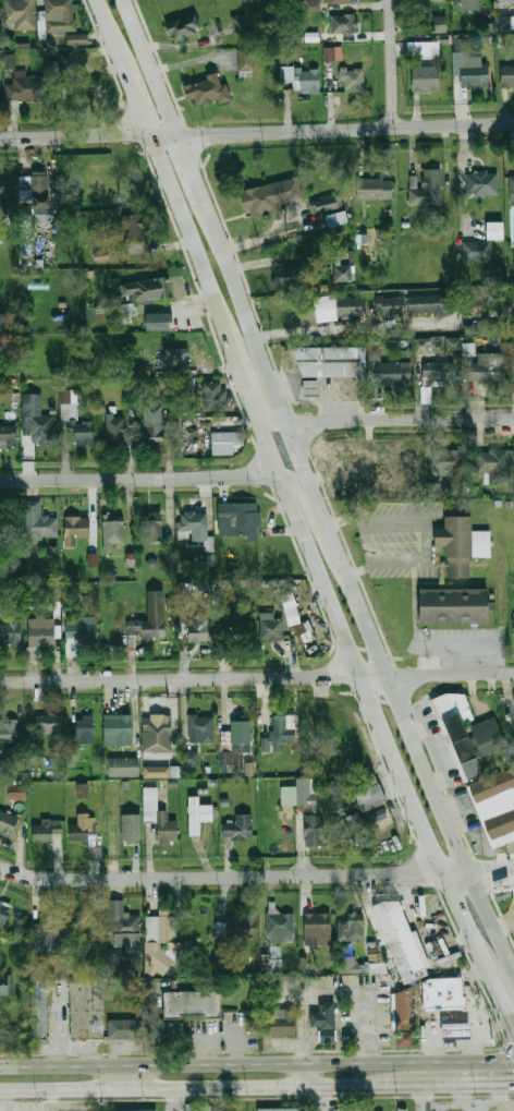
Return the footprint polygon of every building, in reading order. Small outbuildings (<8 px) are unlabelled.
[(3,28),(35,28),(35,0),(3,0),(3,28)] [(73,32),(73,0),(45,0),(45,32),(73,32)] [(304,12),(318,12),(318,0),(304,0),(304,12)] [(454,10),(478,10),(478,0),(454,0),(454,10)] [(248,30),(244,13),(230,16),(234,33),(248,30)] [(171,45),(164,26),(193,14),(198,28),(194,31),(195,35),(171,45)] [(331,14),(331,33),(356,33),(356,14),(331,14)] [(446,16),(431,16),(431,32),(445,32),(446,16)] [(510,16),(495,16),(495,30),(510,30),(510,16)] [(86,35),(66,34),(66,44),(86,45),(86,35)] [(304,43),(304,34),(317,34),(317,43),(304,43)] [(487,56),(468,56),(468,39),(454,39),(454,87),(487,87),(487,56)] [(407,56),(439,55),(438,41),(407,42),(407,56)] [(342,61),(341,46),(323,47),(324,61),(342,61)] [(237,79),(236,50),(250,50),(252,79),(237,79)] [(58,82),(77,79),(74,51),(54,53),(58,82)] [(14,68),(15,54),(5,54),(5,68),(14,68)] [(319,93),(299,94),(299,88),(294,88),(294,67),(298,67),(298,70),(307,70),(307,68),(319,68),(319,93)] [(344,70),(352,70),(352,68),(362,68),(362,90),(342,90),(342,80),(338,80),(338,67),(344,67),(344,70)] [(439,89),(439,67),(412,67),(412,89),(439,89)] [(501,86),(513,86),(513,67),(501,67),(501,86)] [(16,101),(42,100),(41,76),(27,77),(27,70),(13,70),(13,81),(5,82),(7,111),(17,111),(16,101)] [(223,85),(229,98),(216,104),(213,100),(195,108),(191,99),(188,101),(182,88),(215,74),(220,87),(223,85)] [(420,168),(420,177),(409,177),(409,205),(442,205),(442,168),(420,168)] [(466,171),(466,194),(498,193),(498,171),(466,171)] [(48,176),(30,176),(30,193),(48,193),(48,176)] [(391,200),(391,179),(356,179),(356,200),(391,200)] [(305,201),(299,180),(242,194),(246,214),(252,213),(254,220),(284,213),(282,206),(305,201)] [(9,181),(0,181),(0,193),(9,194),(9,181)] [(308,200),(311,213),(341,206),(338,193),(308,200)] [(348,221),(345,210),(326,216),(329,227),(348,221)] [(46,222),(46,212),(21,212),(21,257),(33,257),(33,222),(46,222)] [(143,238),(125,241),(121,215),(139,213),(143,238)] [(504,238),(503,220),(485,221),(486,241),(463,241),(463,259),(492,258),(491,239),(504,238)] [(335,280),(352,280),(352,264),(335,264),(335,280)] [(302,285),(302,268),(272,268),(272,285),(302,285)] [(132,302),(131,293),(123,294),(121,283),(164,276),(168,295),(132,302)] [(465,289),(465,309),(513,308),(513,289),(465,289)] [(408,314),(446,314),(446,293),(408,293),(408,314)] [(401,314),(401,295),(376,295),(376,314),(401,314)] [(362,315),(362,297),(335,297),(335,315),(362,315)] [(297,326),(317,322),(311,299),(292,303),(297,326)] [(110,319),(120,317),(121,320),(137,318),(135,302),(108,306),(110,319)] [(146,329),(146,311),(169,311),(169,329),(146,329)] [(414,352),(430,352),(430,337),(414,338),(414,352)] [(446,348),(458,349),(458,337),(446,337),(446,348)] [(290,346),(364,346),(364,374),(301,375),(290,346)] [(188,350),(158,350),(158,367),(188,367),(188,350)] [(504,381),(504,352),(478,352),(478,362),(468,362),(468,381),(504,381)] [(374,384),(413,384),(413,362),(374,362),(374,384)] [(455,362),(424,362),(424,384),(455,384),(455,362)] [(302,378),(316,378),(317,395),(302,395),(302,378)] [(227,382),(204,382),(204,409),(227,409),(227,382)] [(94,444),(94,421),(77,421),(77,401),(62,401),(62,421),(74,421),(74,444),(94,444)] [(162,401),(142,401),(142,442),(162,442),(162,401)] [(107,444),(125,444),(125,414),(107,414),(107,444)] [(16,423),(0,422),(0,446),(16,446),(16,423)] [(53,445),(53,423),(29,423),(29,445),(53,445)] [(213,452),(213,431),(243,431),(243,444),(232,444),(232,452),(213,452)] [(463,449),(432,449),(432,470),(463,470),(463,449)] [(510,449),(475,449),(475,472),(485,472),(485,484),(510,484),(510,449)] [(40,500),(25,500),(25,535),(58,535),(58,516),(40,516),(40,500)] [(218,503),(218,534),(259,534),(259,503),(218,503)] [(161,512),(142,512),(142,544),(161,544),(161,512)] [(180,512),(180,531),(194,531),(194,544),(208,544),(208,512),(180,512)] [(0,516),(0,536),(17,536),(17,516),(0,516)] [(446,517),(473,516),(474,530),(492,529),(493,557),(474,557),(475,573),(448,575),(446,544),(438,544),(438,528),(446,528),(446,517)] [(89,540),(89,517),(65,517),(65,548),(78,548),(78,540),(89,540)] [(123,519),(103,519),(103,552),(113,552),(113,543),(123,543),(123,519)] [(88,567),(97,567),(97,553),(87,554),(88,567)] [(421,621),(421,587),(491,587),(490,621),(421,621)] [(164,590),(147,590),(147,623),(128,623),(128,642),(164,642),(164,590)] [(291,624),(298,644),(314,639),(307,618),(299,621),(292,591),(279,594),(287,625),(291,624)] [(260,614),(260,639),(283,639),(283,614),(260,614)] [(83,648),(97,648),(97,615),(65,615),(65,657),(83,657),(83,648)] [(53,618),(27,618),(28,647),(54,647),(53,618)] [(221,620),(249,620),(249,642),(221,642),(221,620)] [(21,647),(21,623),(0,623),(0,647),(21,647)] [(188,624),(188,641),(208,641),(208,624),(188,624)] [(432,700),(450,692),(467,693),(477,717),(494,710),(510,744),(479,758),(486,773),(469,781),(432,700)] [(36,734),(62,734),(62,714),(36,714),(36,734)] [(103,714),(103,745),(132,745),(132,714),(103,714)] [(215,741),(215,714),(188,714),(188,741),(215,741)] [(295,740),(295,715),(273,715),(273,750),(283,750),(283,740),(295,740)] [(95,744),(95,716),(77,716),(77,744),(95,744)] [(171,716),(144,716),(144,739),(171,739),(171,716)] [(0,718),(0,742),(19,742),(19,718),(0,718)] [(231,751),(252,751),(252,720),(238,720),(238,733),(231,733),(231,751)] [(23,749),(5,748),(5,769),(23,769),(23,749)] [(198,751),(182,751),(182,768),(198,768),(198,751)] [(108,758),(108,776),(138,776),(138,758),(108,758)] [(170,766),(143,766),(143,778),(170,777),(170,766)] [(467,786),(513,767),(513,841),(492,849),(489,840),(475,805),(467,786)] [(386,802),(376,774),(357,782),(360,790),(354,793),(360,811),(386,802)] [(305,846),(303,814),(310,814),(310,805),(280,805),(280,786),(295,786),(295,778),(308,778),(308,793),(316,793),(316,814),(322,814),(323,845),(305,846)] [(25,800),(25,781),(8,782),(9,800),(25,800)] [(77,797),(88,797),(88,785),(78,785),(77,797)] [(144,822),(157,822),(157,840),(178,840),(178,821),(168,821),(168,810),(158,810),(158,786),(144,786),(144,822)] [(188,835),(199,835),(199,820),(212,820),(212,805),(199,805),(199,796),(188,796),(188,835)] [(339,834),(387,819),(384,808),(359,816),(357,812),(345,816),(346,820),(336,823),(339,834)] [(17,818),(0,810),(0,831),(11,835),(17,818)] [(95,823),(95,817),(88,817),(88,812),(77,813),(77,823),(69,823),(69,842),(95,841),(95,823)] [(252,813),(235,813),(235,821),(223,821),(223,838),(252,838),(252,813)] [(121,814),(140,814),(142,841),(121,841),(121,814)] [(63,820),(41,820),(41,824),(33,824),(33,842),(51,842),(51,833),(63,833),(63,820)] [(372,906),(397,896),(412,932),(417,930),(431,966),(427,968),(429,974),(404,983),(372,906)] [(123,899),(108,899),(108,946),(142,945),(140,915),(123,915),(123,899)] [(4,926),(12,905),(0,900),(0,924),(4,926)] [(176,915),(172,915),(171,908),(158,908),(158,916),(145,916),(145,942),(145,973),(152,975),(156,970),(162,975),(172,962),(174,958),(167,952),(176,952),(176,943),(176,915)] [(294,914),(269,913),(268,942),(294,942),(294,914)] [(305,934),(330,934),(330,914),(305,914),(305,934)] [(364,940),(364,914),(336,914),(336,940),(364,940)] [(224,915),(224,921),(217,921),(217,937),(257,937),(257,915),(224,915)] [(30,953),(65,953),(65,920),(30,920),(30,953)] [(281,945),(271,945),(271,967),(281,967),(281,945)] [(365,973),(365,956),(339,956),(339,973),(365,973)] [(15,995),(15,975),(0,975),(0,995),(15,995)] [(429,978),(464,978),(465,1009),(429,1010),(429,978)] [(32,979),(48,979),(50,1034),(34,1035),(32,979)] [(103,980),(105,1035),(74,1036),(72,981),(103,980)] [(396,985),(415,985),(416,1032),(397,1032),(396,985)] [(163,1018),(163,991),(221,990),(221,1018),(206,1018),(206,1013),(181,1013),(181,1018),(163,1018)] [(321,1042),(320,1028),(311,1028),(310,1012),(320,1012),(319,1003),(333,1003),(334,1041),(321,1042)] [(295,1036),(270,1037),(270,1036),(264,1036),(262,1012),(273,1011),(273,1009),(294,1009),(295,1036)] [(112,1034),(112,1016),(139,1015),(139,1032),(112,1034)] [(440,1024),(468,1023),(469,1037),(441,1037),(440,1024)] [(416,1032),(416,1044),(399,1046),(397,1032),(416,1032)]
